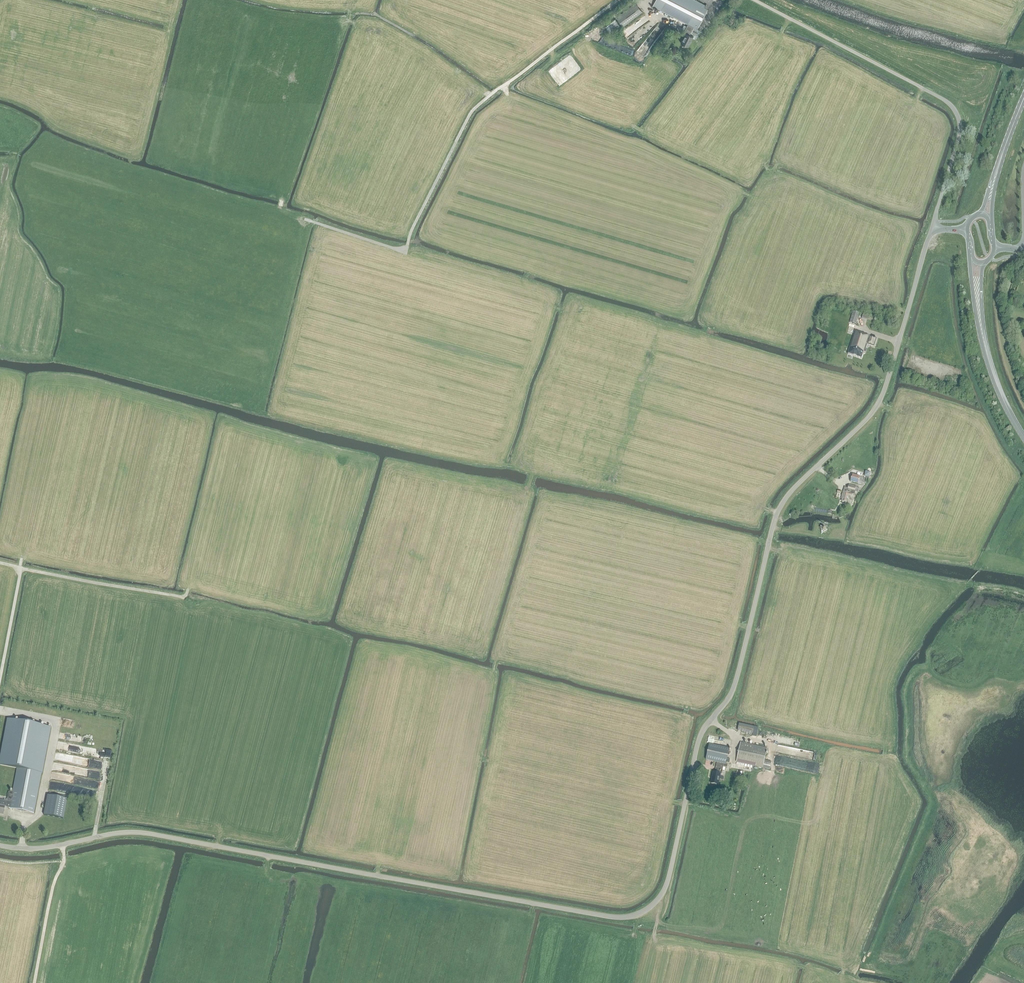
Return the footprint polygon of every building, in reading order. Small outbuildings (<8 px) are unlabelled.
[(653,6),(688,24),(687,27),(685,31),(684,32),(686,34),(681,43),(688,47),(693,37),(689,34),(690,31),(691,32),(694,27),(697,29),(712,0),(703,0),(707,2),(706,5),(696,0),(656,0),(653,6)] [(636,3),(617,18),(623,27),(642,12),(636,3)] [(620,25),(615,19),(605,26),(610,33),(620,25)] [(859,313),(853,311),(849,322),(855,324),(859,313)] [(855,330),(847,353),(861,358),(863,352),(864,353),(867,344),(874,347),(876,339),(864,335),(865,333),(855,330)] [(859,477),(852,475),(850,481),(858,483),(858,481),(861,481),(862,478),(859,477)] [(843,491),(841,499),(842,499),(842,502),(847,503),(848,499),(853,500),(855,491),(857,492),(858,487),(856,487),(856,486),(849,485),(848,489),(845,488),(844,491),(843,491)] [(1,759),(0,762),(0,764),(0,765),(17,768),(12,792),(11,792),(8,792),(6,801),(0,800),(0,814),(3,814),(5,807),(9,808),(34,813),(41,773),(42,773),(50,727),(8,719),(1,759)] [(737,731),(752,734),(753,726),(739,723),(737,731)] [(741,742),(736,762),(763,768),(767,748),(741,742)] [(710,783),(718,785),(720,774),(722,774),(724,764),(725,765),(729,748),(709,744),(705,760),(716,763),(714,773),(712,772),(710,783)] [(784,754),(801,757),(802,749),(786,746),(784,754)] [(770,769),(772,762),(766,760),(763,768),(770,769)] [(804,764),(803,763),(802,768),(816,772),(818,764),(805,760),(804,764)] [(67,799),(48,795),(44,815),(64,818),(67,799)]
